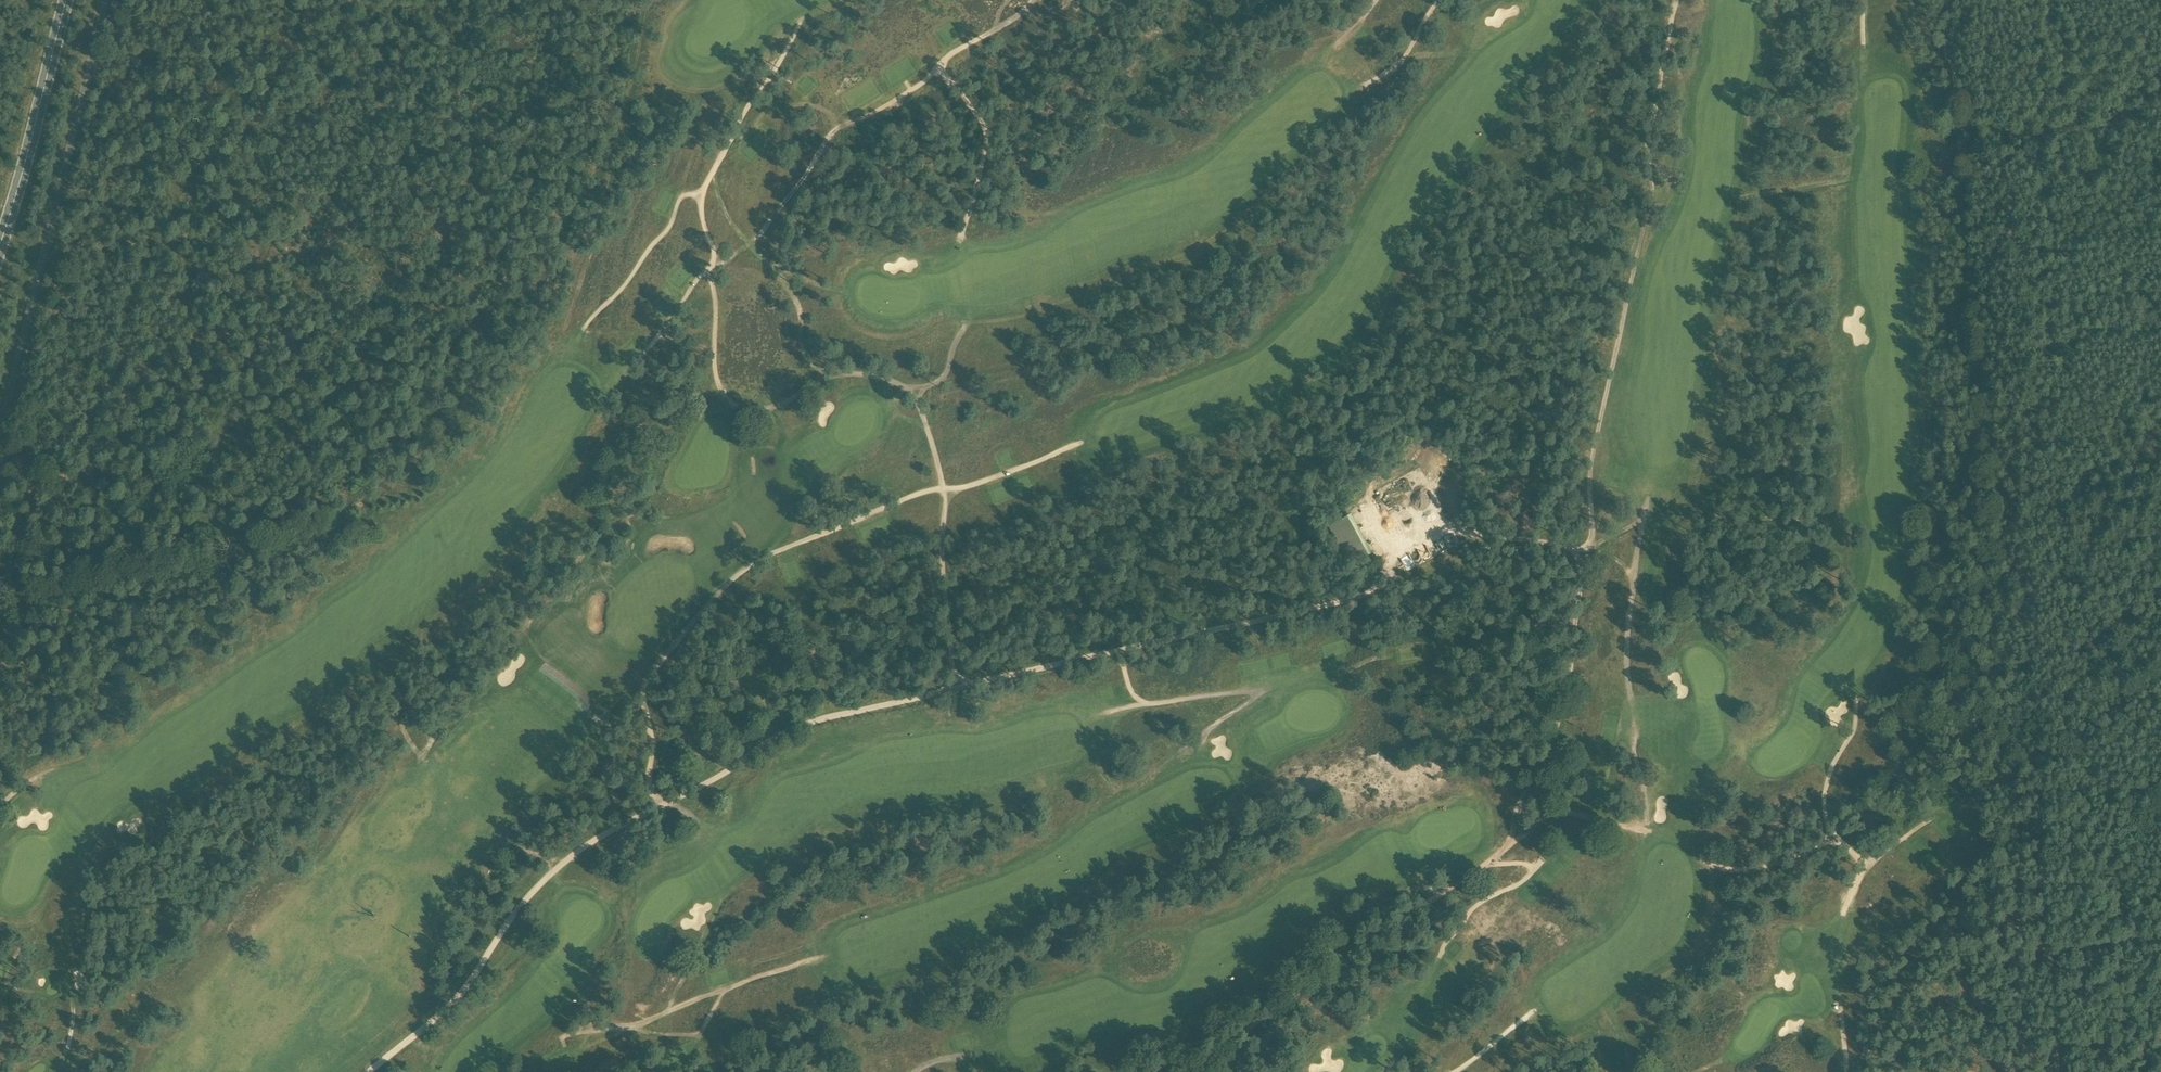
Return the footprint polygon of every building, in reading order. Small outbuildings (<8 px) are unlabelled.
[(1350,516),(1329,527),(1349,564),(1370,552),(1350,516)] [(1243,607),(1232,611),(1235,621),(1246,617),(1243,607)] [(609,716),(604,711),(600,716),(605,721),(609,716)]
